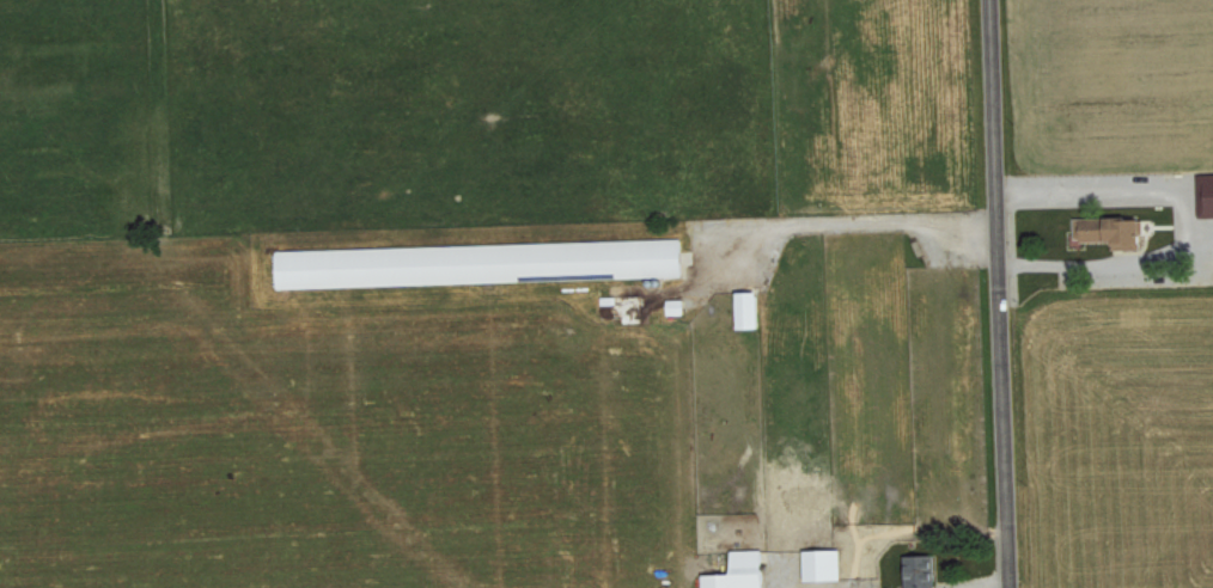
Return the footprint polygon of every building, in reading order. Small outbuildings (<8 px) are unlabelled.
[(1212,215),(1212,172),(1200,173),(1200,216),(1212,215)] [(1115,248),(1145,247),(1144,215),(1076,216),(1077,240),(1115,239),(1115,248)] [(277,248),(279,286),(618,277),(685,275),(684,238),(277,248)] [(739,327),(762,327),(762,289),(738,290),(739,327)] [(686,297),(669,298),(669,313),(687,313),(686,297)] [(766,548),(733,549),(734,571),(704,572),(704,587),(767,587),(766,548)] [(806,549),(806,579),(844,578),(843,548),(806,549)] [(906,587),(938,587),(937,553),(906,554),(906,587)]
